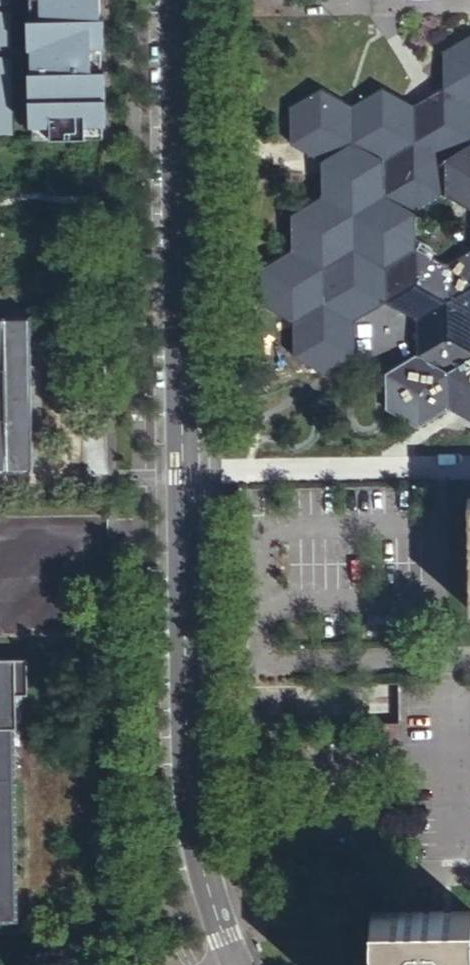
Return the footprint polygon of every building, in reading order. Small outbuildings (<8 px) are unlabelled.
[(99,0),(39,0),(40,17),(30,17),(26,17),(26,47),(30,47),(30,69),(27,69),(28,124),(31,124),(46,124),(46,138),(84,137),(84,123),(101,123),(104,123),(103,68),(100,68),(100,57),(100,45),(103,45),(102,15),(99,15),(99,0)] [(30,17),(40,17),(39,0),(30,0),(30,17)] [(9,6),(0,6),(0,45),(11,45),(9,6)] [(295,140),(326,157),(327,190),(325,192),(296,209),(296,243),(295,245),(265,262),(266,298),(297,316),(297,351),(328,369),(359,350),(359,315),(389,297),(418,314),(419,316),(420,349),(389,367),(389,403),(420,421),(450,403),(452,403),(469,414),(469,36),(447,49),(447,85),(432,93),(417,102),(387,85),(357,103),(327,85),(295,103),(295,140)] [(8,55),(0,55),(0,134),(10,134),(8,55)] [(84,123),(84,137),(101,137),(101,123),(84,123)] [(46,124),(31,124),(31,138),(46,138),(46,124)] [(32,311),(0,312),(0,469),(33,468),(32,311)] [(16,920),(15,753),(13,726),(19,726),(19,692),(26,692),(29,693),(28,657),(0,657),(0,921),(16,920)] [(13,726),(15,753),(27,753),(26,692),(19,692),(19,726),(13,726)] [(436,911),(371,912),(372,964),(469,964),(469,911),(447,911),(436,911)]
